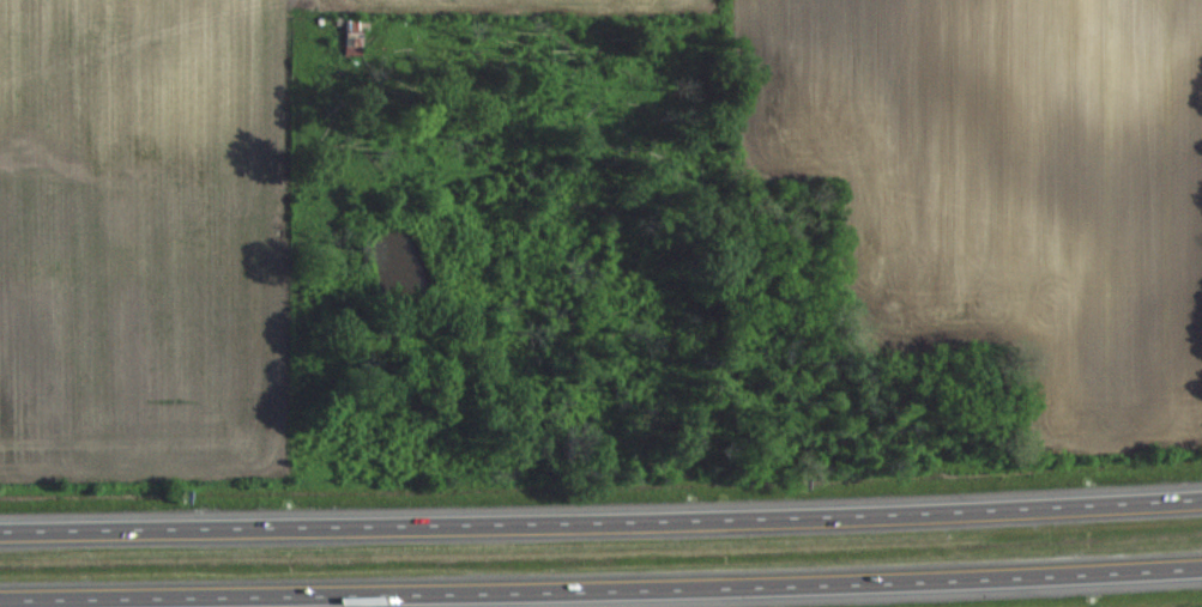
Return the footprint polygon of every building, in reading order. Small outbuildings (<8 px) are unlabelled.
[(363,31),(370,31),(370,22),(345,22),(345,47),(363,47),(363,31)]
